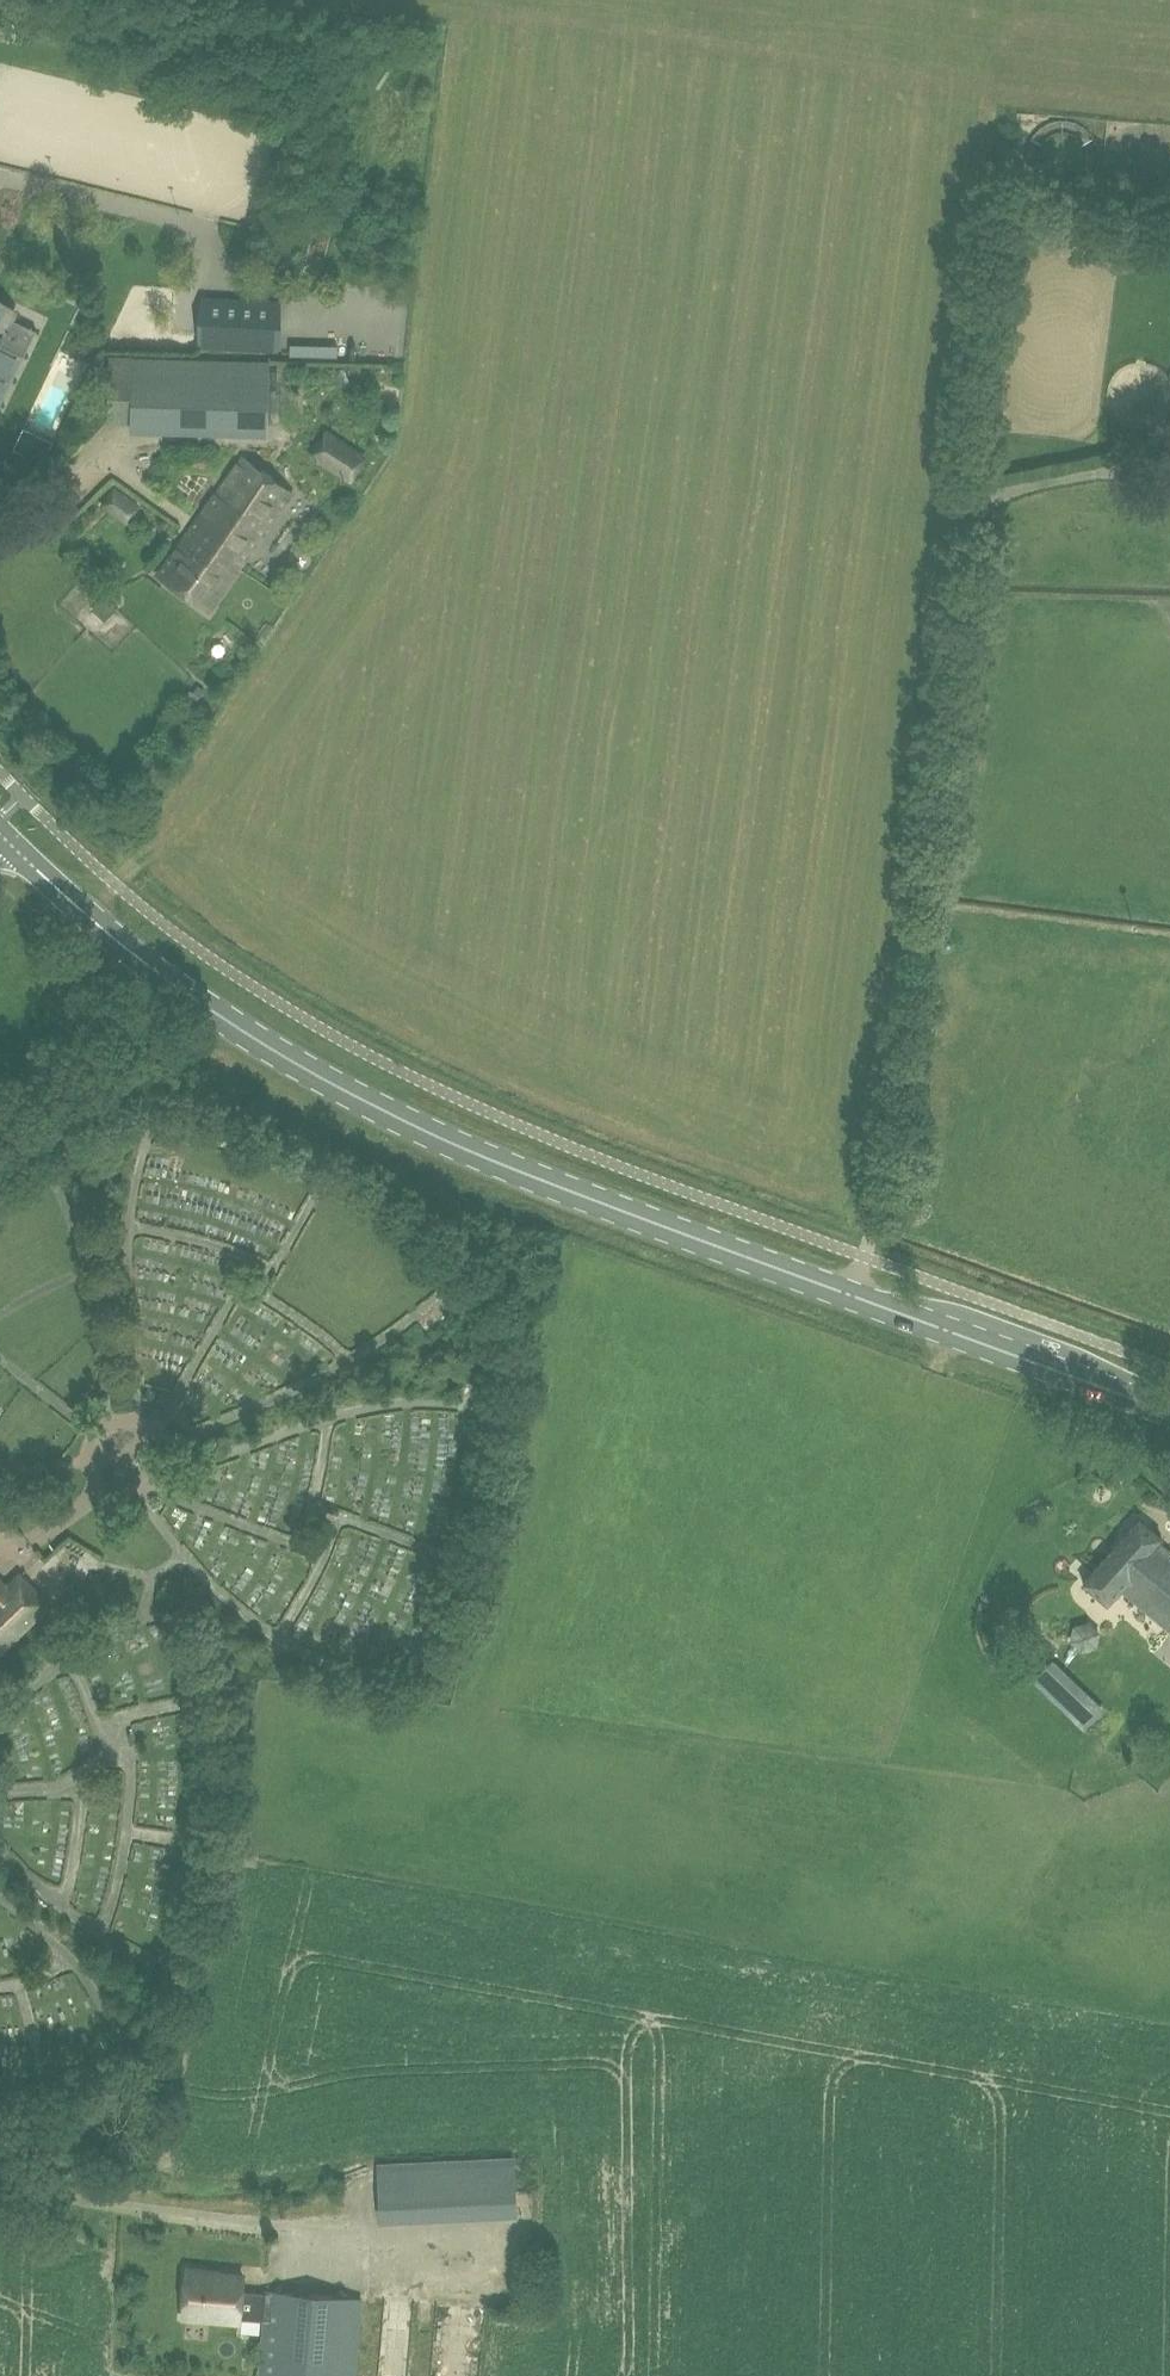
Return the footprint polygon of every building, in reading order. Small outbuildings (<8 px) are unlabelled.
[(276,352),(278,303),(203,300),(200,349),(276,352)] [(269,400),(273,366),(113,357),(108,430),(267,437),(268,422),(297,424),(298,400),(269,400)] [(34,411),(57,431),(93,391),(70,371),(34,411)] [(208,614),(292,493),(242,459),(158,579),(208,614)] [(108,600),(101,613),(117,622),(124,609),(108,600)] [(1085,1583),(1108,1602),(1119,1588),(1169,1630),(1169,1552),(1158,1542),(1161,1538),(1138,1519),(1085,1583)] [(49,1607),(19,1576),(6,1589),(0,1583),(0,1655),(49,1607)] [(1104,1708),(1092,1697),(1052,1660),(1030,1682),(1079,1731),(1104,1708)] [(513,2157),(378,2163),(380,2220),(516,2214),(513,2157)] [(264,2319),(266,2293),(242,2291),(243,2275),(186,2270),(182,2317),(239,2322),(240,2317),(264,2319)] [(266,2293),(264,2319),(259,2375),(354,2375),(361,2299),(266,2290),(266,2293)]
